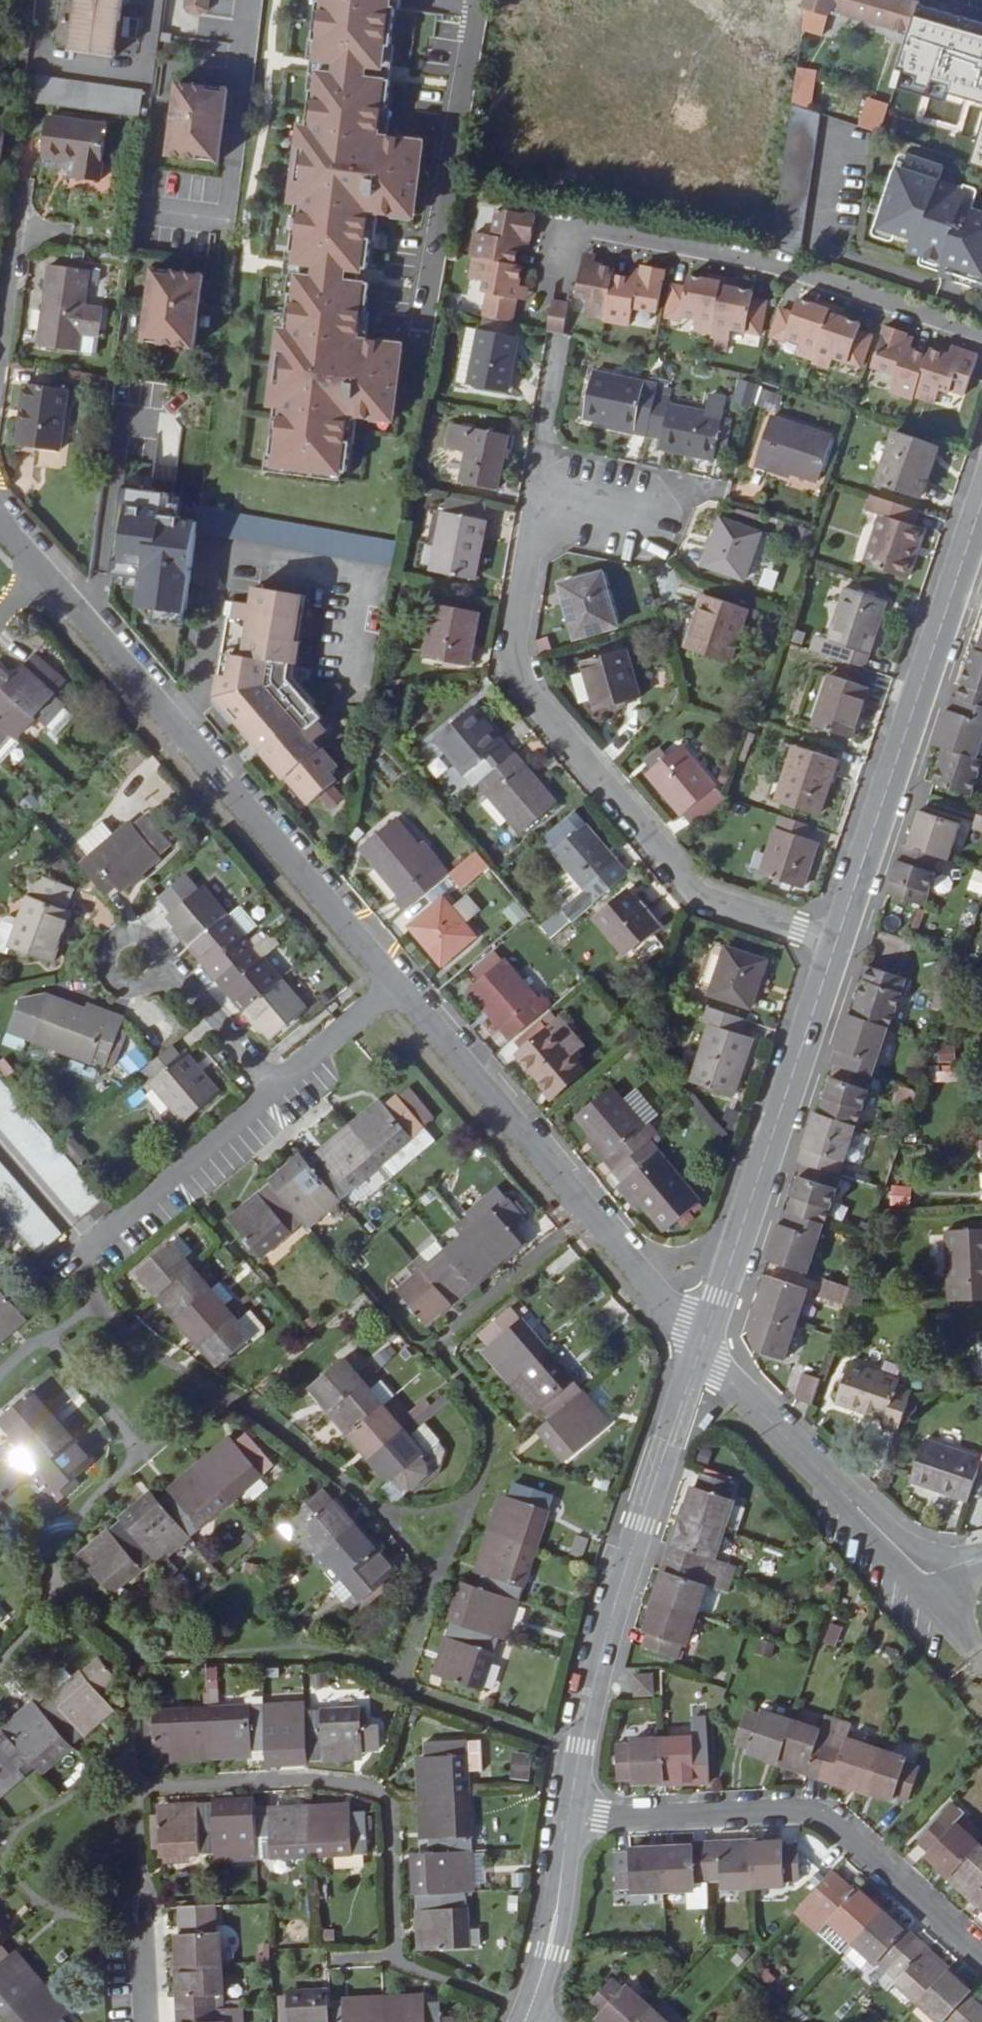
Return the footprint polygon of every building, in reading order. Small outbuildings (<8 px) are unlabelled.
[(125,0),(78,0),(71,53),(117,59),(125,0)] [(189,10),(193,15),(206,17),(212,13),(214,0),(191,0),(189,10)] [(326,4),(321,4),(316,42),(321,43),(317,74),(321,74),(319,94),(314,93),(310,133),(307,152),(312,153),(310,174),(305,173),(301,201),(294,254),(299,254),(296,277),(301,277),(298,297),(294,297),(289,336),(287,356),(291,356),(289,377),(284,376),(280,404),(274,457),(278,457),(277,468),(307,472),(308,463),(315,464),(315,469),(345,473),(349,473),(352,445),(348,444),(351,417),(375,420),(375,416),(395,418),(398,387),(384,386),(385,379),(399,381),(403,350),(383,348),(384,344),(361,341),(364,314),(368,314),(372,286),(368,286),(374,242),(369,241),(372,215),(396,218),(397,213),(416,215),(419,184),(406,183),(407,176),(420,178),(424,148),(404,145),(405,141),(382,138),(385,111),(390,112),(393,83),(384,82),(389,47),(393,48),(398,10),(393,10),(394,0),(326,0),(326,4)] [(910,35),(919,5),(903,0),(807,0),(805,9),(807,10),(833,17),(834,14),(910,35)] [(919,5),(910,35),(960,48),(969,19),(919,5)] [(952,71),(925,64),(914,104),(957,116),(970,71),(953,67),(952,71)] [(789,101),(809,106),(818,71),(799,66),(789,101)] [(24,104),(139,119),(144,92),(28,77),(27,85),(24,104)] [(221,156),(228,99),(207,96),(209,89),(179,85),(170,157),(197,161),(197,154),(221,156)] [(228,99),(230,91),(209,89),(207,96),(228,99)] [(867,102),(860,128),(881,135),(889,109),(867,102)] [(774,236),(772,249),(796,257),(800,244),(797,243),(802,231),(799,231),(803,218),(801,217),(805,205),(803,204),(807,192),(805,192),(809,179),(807,178),(811,166),(809,166),(813,153),(811,152),(815,140),(813,139),(817,127),(815,127),(819,114),(793,105),(791,119),(789,132),(788,145),(786,158),(784,171),(782,184),(780,197),(778,210),(776,223),(774,236)] [(44,157),(77,161),(75,178),(102,182),(109,128),(49,119),(44,157)] [(0,124),(0,173),(2,174),(9,125),(0,124)] [(310,133),(302,133),(294,200),(301,201),(305,173),(310,174),(312,153),(307,152),(310,133)] [(427,148),(424,148),(420,178),(407,176),(406,183),(419,184),(416,215),(418,216),(427,148)] [(197,161),(220,164),(221,156),(197,154),(197,161)] [(981,289),(981,214),(963,207),(967,193),(940,185),(945,171),(907,158),(903,171),(898,170),(878,229),(911,240),(907,251),(944,263),(947,255),(960,259),(953,280),(981,289)] [(484,318),(515,325),(521,287),(524,267),(517,266),(522,240),(532,242),(537,217),(499,210),(495,237),(477,234),(473,258),(476,259),(472,280),(487,283),(485,293),(490,294),(484,318)] [(532,242),(522,240),(521,248),(531,250),(532,242)] [(595,266),(597,257),(585,255),(583,264),(595,266)] [(667,270),(644,267),(643,271),(642,281),(633,279),(615,276),(617,270),(595,266),(583,264),(578,299),(589,300),(587,315),(608,319),(608,322),(634,327),(637,309),(660,312),(667,270)] [(103,307),(85,305),(90,272),(51,266),(40,347),(96,355),(103,307)] [(642,281),(643,271),(635,269),(633,279),(642,281)] [(175,282),(176,274),(155,272),(154,279),(175,282)] [(737,279),(710,273),(709,279),(722,282),(722,285),(735,289),(737,279)] [(195,351),(205,278),(176,274),(175,282),(154,279),(145,337),(166,340),(166,347),(195,351)] [(686,290),(672,286),(666,315),(681,318),(681,315),(695,317),(693,329),(710,333),(710,336),(713,338),(711,348),(725,351),(730,329),(759,335),(766,303),(752,300),(754,293),(735,289),(722,285),(722,282),(709,279),(690,275),(686,290)] [(531,289),(521,287),(519,300),(529,301),(531,289)] [(817,307),(798,300),(794,314),(780,309),(771,337),(785,342),(786,338),(800,343),(796,355),(813,360),(812,363),(829,369),(833,359),(861,368),(872,337),(858,332),(860,325),(842,319),(829,314),(830,311),(817,307)] [(819,301),(817,307),(830,311),(829,314),(842,319),(845,310),(819,301)] [(550,332),(566,336),(573,306),(557,302),(550,332)] [(508,394),(521,326),(515,325),(484,318),(481,334),(470,387),(508,394)] [(965,395),(978,356),(962,351),(960,359),(949,355),(930,349),(928,355),(910,349),(902,347),(906,335),(906,333),(885,326),(870,370),(894,378),(888,395),(912,403),(913,399),(932,406),(936,393),(947,397),(949,390),(965,395)] [(481,334),(468,331),(457,384),(470,387),(481,334)] [(914,338),(906,335),(902,347),(910,349),(914,338)] [(273,403),(280,404),(284,376),(289,377),(291,356),(287,356),(289,336),(282,336),(273,403)] [(145,345),(166,347),(166,340),(145,337),(145,345)] [(962,351),(951,347),(949,355),(960,359),(962,351)] [(405,351),(403,350),(399,381),(385,379),(384,386),(398,387),(395,418),(397,418),(405,351)] [(648,437),(658,392),(659,387),(594,373),(585,419),(636,431),(635,434),(648,437)] [(750,406),(755,383),(738,379),(733,402),(750,406)] [(18,446),(60,452),(69,390),(27,385),(18,446)] [(718,449),(724,419),(724,417),(671,406),(673,396),(658,392),(648,437),(663,440),(661,450),(715,462),(718,449)] [(835,438),(772,417),(757,462),(820,483),(835,438)] [(735,421),(724,419),(718,449),(728,451),(735,421)] [(510,437),(452,425),(447,450),(467,454),(462,483),(499,491),(510,437)] [(921,500),(939,447),(896,432),(878,485),(921,500)] [(307,472),(277,468),(276,475),(343,483),(345,473),(315,469),(315,464),(308,463),(307,472)] [(114,531),(183,540),(191,489),(121,479),(114,531)] [(925,530),(915,526),(920,512),(873,496),(867,513),(881,517),(866,565),(908,580),(925,530)] [(485,521),(488,504),(449,497),(446,513),(485,521)] [(197,536),(395,570),(400,540),(201,506),(197,536)] [(477,582),(488,521),(485,521),(446,513),(444,512),(438,545),(432,573),(477,582)] [(745,581),(762,535),(722,520),(705,567),(745,581)] [(763,567),(758,586),(773,591),(778,572),(763,567)] [(619,628),(603,574),(562,585),(577,639),(619,628)] [(293,678),(296,662),(298,662),(302,639),(300,638),(307,594),(262,587),(260,605),(237,602),(235,614),(221,696),(229,698),(245,718),(242,721),(290,778),(294,775),(317,801),(340,781),(335,773),(341,767),(320,742),(311,731),(323,721),(326,718),(293,678)] [(865,668),(888,603),(847,589),(829,640),(817,636),(812,651),(865,668)] [(688,650),(731,664),(749,610),(706,595),(688,650)] [(228,613),(235,614),(237,602),(231,600),(228,613)] [(427,659),(470,668),(481,613),(436,604),(427,659)] [(641,699),(627,650),(584,662),(597,711),(641,699)] [(981,709),(981,654),(976,652),(972,651),(955,700),(981,709)] [(35,718),(45,726),(62,706),(53,697),(67,681),(36,653),(13,679),(0,667),(0,686),(35,718)] [(814,727),(852,739),(870,688),(832,674),(814,727)] [(76,690),(67,681),(53,697),(62,706),(76,690)] [(35,718),(0,686),(0,725),(16,739),(35,718)] [(981,748),(981,709),(955,700),(951,699),(935,748),(944,751),(977,762),(981,748)] [(515,754),(474,707),(436,741),(466,776),(472,772),(480,783),(515,754)] [(311,731),(320,742),(332,732),(323,721),(311,731)] [(1,763),(20,743),(16,739),(0,725),(0,762),(1,763)] [(414,747),(425,763),(440,752),(429,737),(414,747)] [(654,770),(648,775),(694,828),(729,799),(683,745),(669,757),(654,770)] [(839,761),(796,746),(777,803),(820,817),(839,761)] [(646,760),(654,770),(669,757),(661,747),(646,760)] [(977,762),(944,751),(933,785),(972,798),(981,769),(981,764),(977,762)] [(558,805),(515,754),(480,783),(474,788),(483,799),(488,795),(522,835),(558,805)] [(942,860),(949,863),(962,827),(919,813),(906,849),(942,860)] [(819,843),(806,839),(810,825),(781,815),(761,876),(804,890),(819,843)] [(121,894),(161,859),(160,857),(173,847),(148,816),(135,828),(132,823),(91,858),(96,863),(84,872),(107,899),(117,889),(121,894)] [(425,843),(421,846),(397,818),(362,849),(401,896),(396,901),(406,912),(436,886),(449,876),(451,874),(425,843)] [(977,818),(972,832),(981,835),(981,819),(977,818)] [(619,864),(587,826),(555,853),(587,891),(562,912),(572,923),(608,893),(629,876),(619,864)] [(925,909),(942,860),(906,849),(902,847),(886,896),(925,909)] [(462,887),(490,864),(478,851),(463,864),(451,874),(462,887)] [(981,894),(981,889),(981,871),(972,869),(967,890),(981,894)] [(51,965),(70,913),(65,911),(73,889),(32,873),(24,895),(28,897),(9,950),(51,965)] [(187,876),(159,899),(171,915),(199,892),(187,876)] [(191,949),(193,948),(228,918),(203,889),(199,892),(171,915),(168,918),(183,936),(181,937),(191,949)] [(660,927),(629,891),(596,920),(626,955),(660,927)] [(467,897),(452,910),(465,925),(481,912),(467,897)] [(517,899),(502,910),(513,926),(528,915),(517,899)] [(444,965),(476,937),(465,925),(452,910),(444,900),(412,928),(444,965)] [(256,926),(241,908),(228,918),(244,936),(256,926)] [(217,982),(266,941),(259,932),(246,943),(243,940),(245,938),(228,918),(193,948),(209,966),(206,970),(217,982)] [(272,935),(266,941),(217,982),(224,991),(227,989),(245,1010),(281,980),(263,959),(280,944),(272,935)] [(711,995),(752,1009),(768,962),(727,948),(711,995)] [(512,1042),(552,1008),(542,996),(538,999),(505,960),(470,991),(512,1042)] [(891,1030),(907,980),(868,967),(851,1017),(889,1029),(891,1030)] [(273,1040),(307,1011),(281,980),(245,1010),(242,1012),(251,1023),(255,1020),(273,1040)] [(106,1068),(124,1021),(108,1015),(107,1019),(46,997),(24,1001),(12,1033),(106,1068)] [(735,1097),(755,1039),(743,1035),(748,1021),(708,1007),(703,1022),(711,1025),(692,1082),(735,1097)] [(831,1066),(834,1067),(869,1079),(872,1080),(889,1029),(851,1017),(847,1016),(831,1066)] [(563,1021),(551,1031),(572,1056),(584,1046),(563,1021)] [(551,1031),(550,1030),(519,1056),(554,1097),(585,1071),(572,1056),(551,1031)] [(127,1046),(118,1069),(138,1077),(147,1054),(127,1046)] [(185,1124),(219,1094),(185,1054),(181,1057),(173,1047),(136,1078),(145,1088),(150,1083),(185,1124)] [(67,1058),(65,1068),(90,1074),(92,1064),(67,1058)] [(6,1059),(0,1064),(0,1071),(8,1080),(16,1072),(6,1059)] [(837,1121),(857,1128),(859,1128),(875,1081),(872,1080),(869,1079),(834,1067),(819,1115),(837,1121)] [(12,1093),(2,1082),(0,1084),(0,1103),(12,1093)] [(351,1129),(383,1166),(393,1178),(450,1129),(412,1085),(384,1108),(380,1104),(351,1129)] [(618,1169),(650,1141),(659,1134),(650,1123),(645,1127),(623,1102),(612,1088),(576,1118),(618,1169)] [(916,1094),(900,1089),(895,1105),(911,1111),(916,1094)] [(623,1102),(645,1127),(650,1123),(658,1117),(636,1091),(623,1102)] [(22,1105),(12,1093),(0,1103),(0,1124),(22,1105)] [(22,1105),(0,1124),(0,1129),(9,1139),(33,1118),(22,1105)] [(841,1177),(857,1128),(837,1121),(819,1115),(815,1113),(799,1163),(841,1177)] [(19,1151),(43,1130),(33,1118),(9,1139),(19,1151)] [(341,1201),(383,1166),(351,1129),(324,1151),(328,1155),(313,1168),(341,1201)] [(19,1151),(28,1162),(53,1141),(43,1130),(19,1151)] [(88,1157),(70,1137),(61,1144),(78,1165),(88,1157)] [(53,1141),(28,1162),(39,1174),(63,1153),(56,1145),(53,1141)] [(618,1169),(614,1172),(666,1233),(701,1203),(650,1141),(618,1169)] [(63,1153),(39,1174),(49,1186),(74,1165),(63,1153)] [(309,1228),(341,1201),(313,1168),(306,1174),(296,1164),(272,1185),(304,1223),(309,1228)] [(13,1176),(4,1165),(0,1168),(0,1187),(13,1176)] [(74,1165),(49,1186),(60,1199),(85,1178),(74,1165)] [(803,1165),(787,1214),(825,1226),(841,1177),(803,1165)] [(849,1180),(859,1184),(864,1172),(853,1169),(849,1180)] [(24,1188),(13,1176),(0,1187),(0,1209),(24,1188)] [(85,1178),(60,1199),(69,1210),(94,1188),(85,1178)] [(262,1259),(304,1223),(272,1185),(242,1211),(248,1218),(237,1229),(262,1259)] [(889,1204),(909,1205),(910,1188),(890,1187),(889,1204)] [(24,1188),(0,1209),(0,1212),(8,1222),(34,1200),(24,1188)] [(80,1222),(89,1214),(105,1201),(94,1188),(69,1210),(80,1222)] [(469,1218),(463,1223),(500,1264),(538,1232),(509,1199),(508,1199),(497,1188),(467,1214),(469,1218)] [(19,1234),(44,1212),(34,1200),(8,1222),(19,1234)] [(19,1234),(28,1245),(54,1223),(44,1212),(19,1234)] [(808,1276),(825,1226),(787,1214),(782,1212),(766,1262),(808,1276)] [(5,1239),(14,1231),(0,1215),(0,1233),(5,1239)] [(54,1223),(28,1245),(39,1257),(64,1235),(54,1223)] [(463,1240),(447,1253),(475,1285),(500,1264),(463,1223),(455,1230),(463,1240)] [(949,1304),(981,1302),(981,1232),(947,1234),(949,1304)] [(181,1236),(171,1245),(186,1262),(196,1253),(181,1236)] [(158,1296),(201,1259),(196,1253),(186,1262),(171,1245),(138,1272),(158,1296)] [(432,1266),(424,1256),(416,1264),(452,1305),(475,1285),(447,1253),(432,1266)] [(201,1259),(158,1296),(179,1320),(212,1292),(199,1278),(210,1269),(201,1259)] [(452,1305),(416,1264),(409,1270),(416,1279),(400,1293),(427,1325),(452,1305)] [(754,1312),(794,1326),(806,1291),(765,1278),(754,1312)] [(844,1307),(850,1290),(824,1281),(819,1298),(844,1307)] [(22,1314),(0,1289),(0,1342),(9,1334),(5,1328),(22,1314)] [(233,1300),(224,1307),(212,1292),(179,1320),(198,1342),(239,1307),(233,1300)] [(239,1307),(198,1342),(219,1368),(252,1340),(255,1344),(264,1335),(265,1329),(250,1312),(246,1315),(239,1307)] [(547,1351),(512,1310),(481,1336),(490,1347),(483,1353),(509,1382),(547,1351)] [(782,1362),(794,1326),(754,1312),(747,1332),(753,1351),(782,1362)] [(544,1410),(552,1420),(584,1394),(547,1351),(509,1382),(538,1415),(544,1410)] [(311,1388),(332,1413),(375,1377),(367,1368),(358,1377),(344,1361),(311,1388)] [(898,1434),(911,1396),(897,1391),(900,1382),(850,1365),(836,1404),(886,1422),(883,1429),(898,1434)] [(811,1406),(819,1382),(802,1376),(794,1399),(811,1406)] [(375,1377),(332,1413),(351,1435),(384,1407),(369,1391),(380,1383),(375,1377)] [(369,1391),(384,1407),(393,1399),(380,1383),(369,1391)] [(32,1393),(0,1420),(0,1421),(13,1438),(4,1446),(11,1454),(54,1418),(32,1393)] [(584,1394),(552,1420),(539,1432),(565,1461),(609,1423),(584,1394)] [(372,1460),(415,1424),(409,1417),(399,1425),(384,1407),(351,1435),(372,1460)] [(17,1462),(27,1454),(40,1469),(73,1441),(54,1418),(11,1454),(17,1462)] [(440,1475),(446,1454),(430,1434),(421,1431),(415,1424),(372,1460),(392,1484),(395,1481),(401,1489),(413,1490),(417,1495),(440,1475)] [(227,1443),(200,1466),(231,1502),(273,1466),(248,1436),(232,1450),(227,1443)] [(55,1507),(82,1485),(77,1478),(93,1464),(73,1441),(40,1469),(54,1485),(44,1493),(55,1507)] [(968,1503),(981,1462),(925,1444),(911,1484),(968,1503)] [(174,1488),(179,1494),(163,1507),(189,1537),(231,1502),(200,1466),(174,1488)] [(723,1532),(734,1502),(730,1501),(735,1486),(702,1475),(697,1489),(693,1488),(683,1518),(723,1532)] [(502,1496),(490,1532),(537,1548),(553,1496),(515,1484),(510,1498),(502,1496)] [(356,1528),(323,1489),(289,1517),(315,1548),(307,1556),(314,1563),(356,1528)] [(158,1564),(189,1537),(163,1507),(155,1514),(146,1503),(122,1523),(153,1559),(158,1564)] [(666,1559),(703,1571),(732,1581),(736,1568),(714,1562),(723,1532),(683,1518),(673,1548),(670,1547),(666,1559)] [(111,1595),(153,1559),(122,1523),(96,1544),(101,1549),(84,1564),(111,1595)] [(356,1528),(314,1563),(321,1571),(329,1565),(343,1581),(377,1553),(356,1528)] [(481,1589),(519,1601),(537,1548),(490,1532),(477,1572),(486,1575),(481,1589)] [(377,1553),(343,1581),(355,1595),(347,1602),(354,1611),(398,1573),(380,1550),(377,1553)] [(706,1587),(699,1584),(703,1571),(666,1559),(662,1573),(665,1574),(654,1604),(695,1618),(706,1587)] [(829,1578),(824,1593),(833,1596),(838,1581),(829,1578)] [(343,1581),(335,1589),(347,1602),(355,1595),(343,1581)] [(451,1624),(498,1639),(506,1641),(519,1601),(481,1589),(478,1601),(460,1596),(451,1624)] [(685,1648),(695,1618),(654,1604),(644,1634),(648,1636),(644,1649),(677,1660),(681,1647),(685,1648)] [(498,1639),(451,1624),(441,1657),(450,1659),(443,1680),(481,1692),(498,1639)] [(100,1659),(41,1711),(71,1745),(96,1724),(91,1718),(108,1704),(102,1696),(118,1682),(100,1659)] [(635,1698),(655,1697),(655,1677),(634,1678),(635,1698)] [(206,1711),(216,1710),(215,1694),(205,1694),(206,1711)] [(35,1704),(4,1731),(29,1760),(35,1767),(40,1772),(71,1745),(41,1711),(35,1704)] [(113,1709),(108,1704),(91,1718),(96,1724),(113,1709)] [(266,1749),(277,1749),(278,1763),(309,1762),(307,1713),(307,1707),(265,1708),(266,1749)] [(265,1708),(216,1710),(206,1711),(208,1760),(245,1758),(245,1750),(266,1749),(265,1708)] [(175,1761),(208,1760),(206,1711),(154,1713),(156,1754),(174,1753),(175,1761)] [(307,1713),(309,1762),(344,1761),(343,1754),(364,1754),(381,1753),(380,1728),(363,1728),(362,1712),(307,1713)] [(748,1753),(780,1763),(793,1723),(761,1713),(759,1717),(746,1712),(735,1746),(749,1750),(748,1753)] [(707,1721),(692,1721),(693,1739),(663,1740),(665,1784),(695,1783),(695,1786),(710,1786),(707,1721)] [(833,1743),(837,1732),(822,1727),(821,1732),(793,1723),(780,1763),(808,1772),(807,1776),(821,1781),(833,1743)] [(4,1731),(0,1734),(0,1797),(21,1779),(15,1772),(29,1760),(4,1731)] [(632,1785),(665,1784),(663,1740),(631,1741),(631,1747),(617,1748),(618,1783),(632,1782),(632,1785)] [(428,1762),(419,1762),(421,1799),(468,1797),(467,1773),(482,1773),(481,1743),(466,1743),(466,1741),(427,1743),(428,1762)] [(877,1751),(846,1741),(844,1747),(833,1743),(821,1781),(832,1785),(833,1781),(863,1791),(877,1751)] [(920,1770),(906,1765),(907,1760),(877,1751),(863,1791),(894,1801),(895,1798),(909,1803),(920,1770)] [(531,1758),(516,1756),(514,1777),(530,1778),(531,1758)] [(21,1779),(35,1767),(29,1760),(15,1772),(21,1779)] [(433,1853),(471,1852),(468,1797),(421,1799),(423,1832),(432,1831),(433,1853)] [(246,1819),(245,1805),(214,1806),(216,1855),(216,1862),(259,1859),(257,1819),(246,1819)] [(161,1857),(216,1855),(214,1806),(177,1807),(177,1815),(158,1816),(161,1857)] [(978,1847),(954,1826),(964,1816),(953,1806),(918,1844),(929,1854),(927,1857),(950,1878),(978,1847)] [(346,1816),(346,1807),(311,1808),(314,1857),(369,1854),(367,1815),(346,1816)] [(311,1808),(278,1809),(278,1818),(257,1819),(259,1859),(314,1857),(311,1808)] [(663,1850),(665,1893),(695,1892),(695,1884),(710,1883),(708,1845),(694,1846),(693,1848),(663,1850)] [(753,1846),(721,1847),(721,1845),(708,1845),(710,1883),(722,1882),(722,1891),(755,1889),(753,1846)] [(800,1883),(799,1848),(784,1849),(784,1845),(753,1846),(755,1889),(785,1887),(785,1883),(800,1883)] [(981,1908),(981,1851),(978,1847),(950,1878),(973,1899),(970,1903),(979,1911),(981,1908)] [(617,1891),(632,1890),(632,1895),(665,1893),(663,1850),(630,1852),(630,1855),(615,1856),(617,1891)] [(418,1896),(467,1894),(473,1894),(471,1852),(433,1853),(434,1858),(416,1859),(418,1896)] [(830,1925),(853,1946),(883,1913),(858,1890),(856,1892),(833,1872),(832,1872),(794,1914),(796,1917),(819,1937),(830,1925)] [(467,1894),(418,1896),(419,1926),(427,1926),(429,1951),(469,1949),(467,1894)] [(853,1946),(886,1976),(919,1940),(908,1930),(905,1933),(883,1913),(853,1946)] [(216,1919),(181,1920),(182,1934),(178,1935),(179,1966),(223,1964),(221,1933),(216,1933),(216,1919)] [(427,1926),(419,1926),(421,1951),(429,1951),(427,1926)] [(928,1948),(919,1940),(886,1976),(920,2007),(951,1972),(925,1951),(928,1948)] [(19,1956),(12,1961),(1,1948),(0,1948),(0,2007),(7,2015),(43,1985),(19,1956)] [(178,2011),(217,2010),(217,1996),(224,1996),(223,1964),(179,1966),(181,1998),(178,1998),(178,2011)] [(969,1996),(973,1992),(951,1972),(920,2007),(937,2021),(981,2021),(981,2008),(969,1996)] [(627,1987),(623,1990),(613,1980),(589,2006),(600,2016),(598,2019),(601,2021),(637,2021),(650,2008),(627,1987)] [(60,2017),(65,2012),(43,1985),(7,2015),(12,2021),(64,2021),(60,2017)] [(331,2009),(319,2010),(318,1995),(279,1998),(280,2021),(332,2021),(331,2009)] [(441,2005),(422,2006),(421,1998),(384,2000),(385,2021),(442,2021),(442,2019),(441,2005)] [(349,2009),(331,2009),(332,2021),(385,2021),(384,2000),(348,2000),(349,2009)] [(650,2008),(637,2021),(664,2021),(650,2008)] [(217,2010),(178,2011),(179,2021),(217,2021),(217,2010)]
